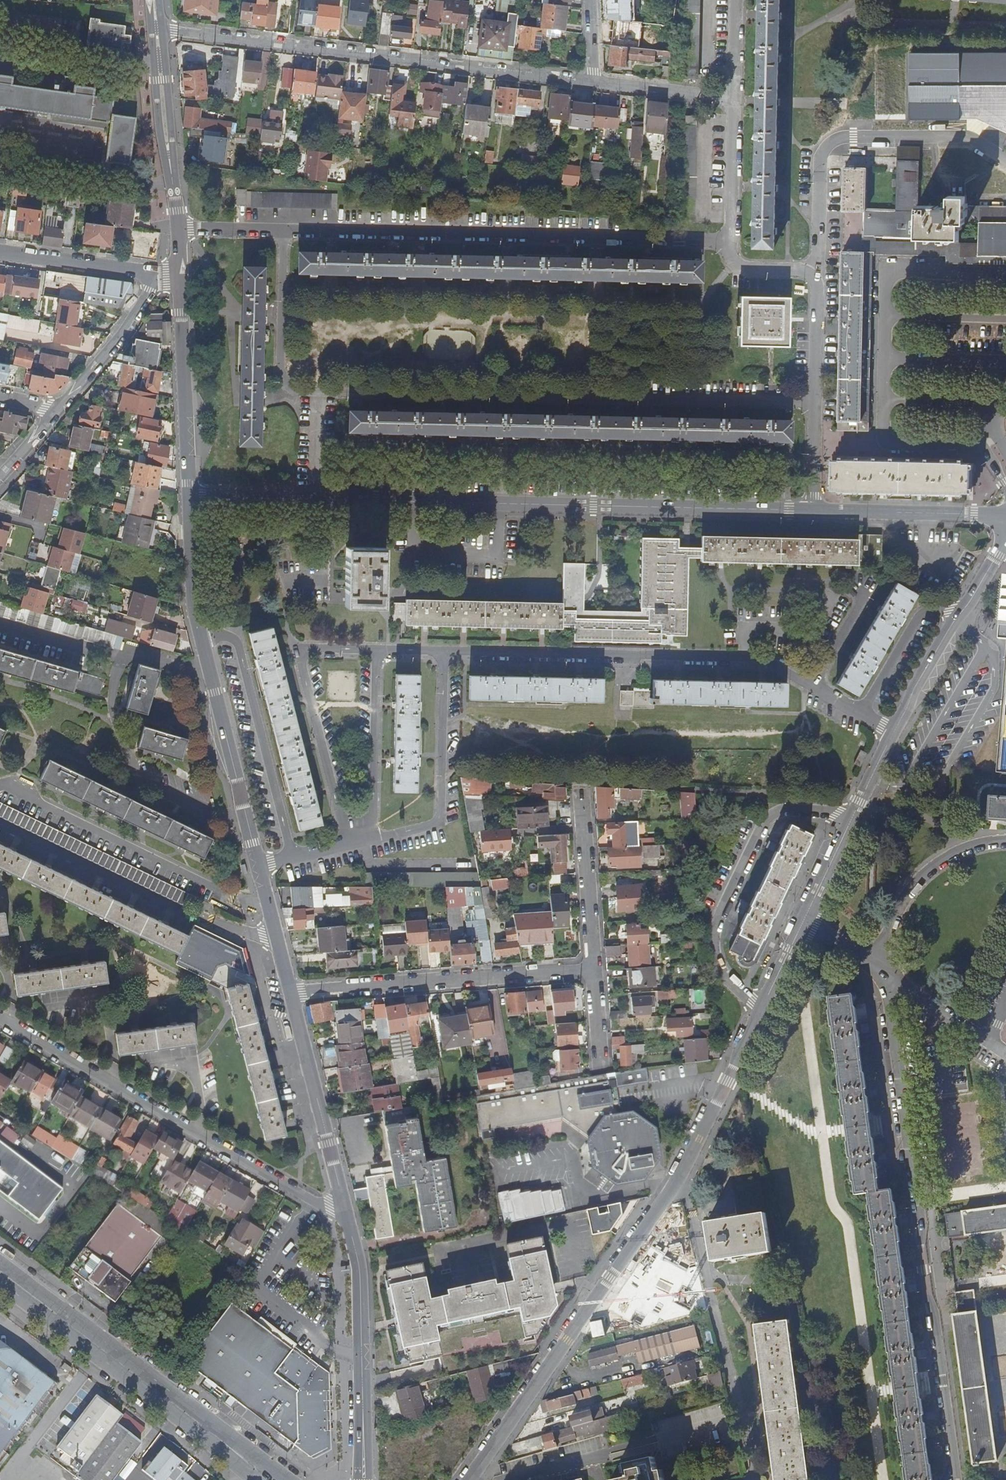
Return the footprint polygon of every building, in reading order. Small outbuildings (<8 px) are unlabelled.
[(215,16),(217,2),(215,2),(215,0),(186,0),(184,12),(215,16)] [(240,19),(251,21),(250,25),(273,28),(275,13),(266,12),(268,0),(258,0),(257,6),(242,4),(240,19)] [(315,27),(317,6),(318,0),(300,0),(297,25),(298,25),(298,24),(315,27)] [(368,25),(369,0),(350,0),(349,24),(368,25)] [(440,35),(442,21),(444,0),(432,0),(431,7),(436,7),(436,11),(434,23),(432,23),(430,23),(431,18),(428,17),(427,22),(422,22),(420,32),(440,35)] [(458,27),(466,27),(469,4),(444,0),(442,21),(458,23),(458,27)] [(515,0),(497,0),(495,12),(517,15),(519,0),(515,0)] [(625,21),(625,6),(625,0),(607,0),(609,19),(625,21)] [(697,79),(699,0),(685,0),(683,79),(697,79)] [(757,161),(776,161),(776,156),(780,0),(760,0),(760,2),(757,8),(760,9),(760,45),(759,45),(757,52),(760,53),(759,88),(758,88),(756,95),(759,96),(758,131),(757,131),(755,137),(758,139),(757,161)] [(419,13),(420,3),(409,3),(408,13),(419,13)] [(562,31),(564,31),(566,6),(562,6),(549,4),(544,4),(541,28),(562,31)] [(317,6),(315,27),(337,30),(339,10),(317,6)] [(382,13),(378,46),(388,47),(389,36),(392,15),(392,14),(382,13)] [(73,23),(3,14),(1,30),(71,40),(73,23)] [(392,15),(389,36),(411,39),(412,24),(401,22),(402,16),(392,15)] [(124,36),(125,27),(99,23),(99,20),(90,19),(86,50),(95,51),(96,48),(121,51),(123,42),(129,43),(130,36),(124,36)] [(517,19),(516,25),(529,27),(530,20),(517,19)] [(506,51),(504,61),(512,62),(514,44),(515,33),(516,25),(482,20),(478,48),(506,51)] [(633,41),(635,22),(613,21),(611,39),(633,41)] [(516,25),(515,33),(520,34),(519,45),(519,47),(539,50),(540,36),(556,38),(561,38),(562,31),(541,28),(529,27),(516,25)] [(540,36),(539,50),(542,50),(543,38),(556,40),(556,38),(540,36)] [(644,47),(654,48),(655,41),(644,40),(644,47)] [(654,62),(655,50),(611,46),(609,65),(626,66),(627,59),(654,62)] [(478,48),(477,58),(504,61),(506,51),(478,48)] [(670,66),(671,51),(662,50),(661,65),(670,66)] [(911,118),(962,118),(962,84),(1005,84),(1005,50),(911,50),(911,118)] [(206,95),(233,98),(238,59),(226,57),(224,73),(219,73),(218,80),(215,83),(215,87),(205,86),(203,72),(183,74),(185,96),(206,95)] [(869,58),(867,118),(906,119),(906,106),(882,106),(882,86),(907,87),(907,59),(869,58)] [(260,65),(244,63),(241,90),(257,92),(260,65)] [(291,89),(293,71),(284,69),(281,88),(291,89)] [(391,101),(392,86),(388,86),(389,73),(369,70),(366,93),(383,95),(383,100),(391,101)] [(302,94),(305,72),(294,71),(291,92),(302,94)] [(316,74),(305,72),(302,94),(313,95),(316,74)] [(449,87),(451,75),(445,74),(443,87),(441,102),(464,105),(467,85),(456,83),(455,88),(449,87)] [(52,115),(51,120),(67,123),(68,117),(91,120),(90,126),(106,128),(107,123),(111,123),(105,163),(111,164),(111,163),(129,166),(136,118),(112,115),(114,99),(94,96),(94,89),(94,88),(90,87),(91,80),(83,79),(80,78),(79,81),(64,79),(62,92),(12,85),(13,78),(12,77),(0,75),(0,108),(52,115)] [(341,93),(343,76),(333,75),(333,77),(329,76),(329,77),(318,76),(315,97),(340,100),(341,93)] [(412,128),(416,103),(401,101),(404,83),(393,82),(392,86),(391,101),(389,115),(400,117),(399,126),(412,128)] [(439,119),(441,102),(443,87),(421,84),(421,93),(426,93),(423,117),(439,119)] [(962,118),(1005,118),(1005,84),(962,84),(962,118)] [(906,106),(907,87),(882,86),(882,106),(906,106)] [(515,115),(518,91),(497,88),(496,99),(497,99),(496,113),(515,115)] [(540,93),(518,91),(515,115),(528,116),(530,106),(539,107),(540,93)] [(366,96),(341,93),(340,100),(338,118),(363,122),(366,96)] [(567,120),(569,102),(570,97),(550,94),(549,105),(550,105),(549,118),(548,127),(556,127),(560,128),(567,128),(567,125),(567,120)] [(592,125),(594,106),(594,105),(569,102),(567,120),(567,125),(592,128),(592,125)] [(667,110),(667,105),(648,103),(646,121),(645,132),(665,135),(666,117),(667,110)] [(667,110),(666,117),(668,121),(676,121),(677,106),(667,105),(667,110)] [(487,136),(490,108),(465,106),(462,134),(487,136)] [(617,128),(619,109),(594,106),(592,125),(617,128)] [(186,108),(183,128),(230,134),(232,124),(200,120),(201,110),(186,108)] [(91,120),(68,117),(67,123),(51,120),(51,121),(106,129),(106,128),(90,126),(91,120)] [(693,222),(696,117),(686,117),(685,126),(680,126),(678,221),(693,222)] [(640,163),(644,123),(633,123),(631,158),(635,159),(635,162),(640,163)] [(280,140),(282,126),(263,124),(261,138),(280,140)] [(199,161),(222,164),(226,139),(202,136),(199,161)] [(898,148),(898,158),(918,159),(918,148),(898,148)] [(332,155),(308,151),(305,179),(325,182),(327,169),(328,164),(330,165),(332,155)] [(493,152),(485,151),(484,163),(492,164),(493,152)] [(537,170),(538,158),(523,156),(522,167),(537,170)] [(898,168),(898,158),(845,157),(845,167),(844,167),(844,168),(858,169),(865,169),(865,168),(898,168)] [(917,206),(918,159),(898,158),(898,168),(898,180),(893,180),(893,187),(897,187),(897,209),(917,210),(917,206)] [(604,163),(589,161),(587,176),(587,178),(602,180),(604,163)] [(776,161),(757,161),(756,175),(755,175),(753,181),(756,182),(756,217),(754,218),(752,224),(755,225),(755,247),(774,247),(776,161)] [(579,168),(563,166),(562,170),(561,182),(561,184),(577,186),(579,168)] [(858,169),(844,168),(843,211),(859,211),(860,177),(858,177),(858,169)] [(864,211),(865,169),(858,169),(858,177),(860,177),(859,211),(843,211),(843,221),(864,222),(864,211)] [(552,181),(561,182),(562,170),(560,170),(559,173),(553,172),(552,181)] [(26,196),(27,187),(5,184),(5,188),(13,189),(12,194),(26,196)] [(336,208),(336,195),(246,192),(245,190),(237,190),(237,205),(336,208)] [(79,208),(80,194),(68,193),(67,206),(79,208)] [(939,206),(917,206),(917,210),(918,210),(916,238),(959,239),(960,223),(966,223),(966,206),(965,206),(966,197),(949,197),(949,208),(939,208),(939,206)] [(131,229),(134,202),(110,198),(106,226),(126,228),(131,229)] [(966,206),(966,223),(979,223),(979,244),(974,244),(974,247),(959,246),(959,253),(961,255),(967,255),(968,255),(978,254),(979,255),(1005,256),(1005,207),(966,206)] [(17,218),(9,217),(7,230),(38,234),(41,212),(19,209),(17,218)] [(918,210),(917,210),(897,209),(897,211),(864,211),(864,222),(863,237),(875,237),(916,238),(918,210)] [(110,246),(112,227),(87,224),(84,243),(110,246)] [(63,231),(44,228),(42,245),(61,248),(63,231)] [(871,253),(916,254),(916,243),(874,242),(875,237),(863,237),(863,242),(843,242),(842,251),(865,252),(862,421),(862,422),(842,421),(839,421),(838,430),(861,430),(867,431),(867,421),(871,253)] [(946,262),(958,262),(958,255),(958,246),(959,246),(974,247),(974,244),(916,243),(916,254),(944,254),(944,255),(946,255),(946,262)] [(979,255),(978,254),(968,255),(967,255),(961,255),(959,253),(959,246),(958,246),(958,255),(958,262),(1005,263),(1005,256),(979,255)] [(862,422),(862,421),(865,252),(842,251),(839,421),(842,421),(862,422)] [(701,282),(701,262),(299,253),(299,273),(701,282)] [(260,446),(264,269),(244,269),(240,445),(260,446)] [(134,287),(130,283),(46,271),(45,280),(43,296),(117,308),(125,295),(133,296),(134,287)] [(4,291),(4,293),(12,294),(14,276),(6,275),(6,277),(0,276),(0,291),(4,291)] [(36,297),(39,280),(14,276),(12,294),(36,297)] [(787,348),(788,299),(740,298),(739,347),(771,347),(787,348)] [(57,323),(58,323),(76,327),(79,303),(60,300),(57,323)] [(2,339),(9,314),(7,314),(1,313),(0,313),(0,339),(1,339),(2,339)] [(163,343),(171,345),(170,322),(164,322),(164,313),(149,313),(149,314),(147,314),(147,338),(141,337),(140,339),(163,343)] [(40,321),(9,315),(7,327),(38,332),(40,321)] [(78,346),(82,328),(76,327),(58,323),(54,341),(78,346)] [(163,344),(163,343),(140,339),(135,338),(134,343),(132,343),(130,356),(122,355),(122,360),(129,361),(128,365),(156,370),(160,349),(160,344),(163,344)] [(13,363),(30,367),(33,354),(25,353),(26,351),(18,350),(18,353),(15,352),(13,363)] [(44,372),(64,376),(68,359),(42,353),(40,362),(45,363),(43,371),(44,372)] [(4,382),(7,369),(11,370),(12,365),(0,362),(0,381),(4,382)] [(157,391),(161,371),(156,370),(128,365),(123,364),(120,386),(124,387),(130,389),(133,374),(143,376),(140,388),(157,391)] [(59,390),(70,377),(64,376),(44,372),(44,376),(27,373),(24,383),(29,384),(28,390),(47,394),(59,390)] [(151,417),(156,395),(130,389),(124,387),(119,410),(120,410),(151,417)] [(98,417),(100,407),(90,405),(88,414),(82,413),(80,423),(98,427),(100,417),(98,417)] [(10,412),(4,410),(2,418),(0,418),(0,432),(5,433),(7,425),(12,426),(25,428),(27,418),(10,414),(10,412)] [(789,442),(790,422),(724,421),(637,419),(567,417),(489,415),(413,413),(344,411),(344,434),(413,436),(488,437),(567,438),(637,440),(724,441),(789,442)] [(136,438),(156,442),(161,422),(140,417),(136,438)] [(93,429),(75,425),(70,447),(97,453),(104,454),(106,447),(90,444),(93,429)] [(110,456),(115,433),(109,432),(106,447),(104,454),(110,456)] [(160,467),(165,468),(169,447),(144,442),(143,446),(148,447),(147,450),(150,451),(147,464),(160,467)] [(70,447),(52,443),(51,447),(69,451),(70,447)] [(50,447),(46,465),(50,466),(62,469),(65,470),(70,451),(69,451),(51,447),(50,447)] [(70,451),(65,470),(71,471),(75,452),(70,451)] [(104,454),(97,453),(95,461),(102,463),(104,454)] [(831,490),(969,492),(969,463),(962,463),(962,462),(838,460),(838,461),(832,461),(831,490)] [(136,485),(160,490),(160,478),(158,478),(160,467),(147,464),(136,461),(131,484),(136,485)] [(62,469),(50,466),(44,494),(55,496),(55,497),(65,499),(71,471),(65,470),(62,469)] [(150,519),(160,490),(136,485),(132,504),(127,503),(127,505),(114,503),(112,510),(130,514),(150,519)] [(55,497),(28,491),(21,516),(48,522),(55,497)] [(117,539),(154,548),(159,528),(152,527),(153,520),(150,519),(130,514),(128,525),(121,524),(117,539)] [(2,553),(11,523),(0,520),(0,552),(2,553)] [(61,535),(58,547),(74,552),(79,553),(85,532),(61,525),(59,534),(61,535)] [(860,561),(880,562),(881,536),(861,536),(860,561)] [(700,549),(700,559),(700,563),(857,566),(857,541),(700,537),(700,549)] [(562,604),(561,628),(574,628),(573,642),(660,644),(660,635),(664,635),(664,636),(685,637),(687,559),(700,559),(700,549),(677,549),(677,540),(642,539),(640,609),(641,609),(641,613),(582,612),(584,565),(563,564),(562,604)] [(51,554),(47,566),(60,570),(68,572),(74,552),(58,547),(51,545),(48,553),(51,554)] [(382,605),(384,548),(346,547),(344,604),(382,605)] [(41,586),(55,590),(60,570),(47,566),(41,586)] [(902,618),(915,595),(895,583),(881,607),(877,613),(878,613),(853,654),(849,660),(849,661),(836,684),(856,696),(870,673),(871,674),(875,667),(874,666),(898,625),(899,626),(903,619),(902,618)] [(21,606),(42,612),(48,592),(31,588),(28,599),(24,598),(21,606)] [(121,614),(127,616),(134,591),(129,590),(121,614)] [(127,616),(152,623),(160,599),(134,591),(127,616)] [(85,612),(89,604),(76,598),(72,605),(85,612)] [(561,630),(561,628),(562,604),(405,600),(405,605),(402,605),(402,604),(394,604),(394,622),(405,623),(405,627),(561,630)] [(116,635),(104,632),(48,615),(7,604),(0,601),(0,615),(112,647),(116,635)] [(116,635),(132,639),(135,627),(108,619),(104,632),(116,635)] [(278,654),(271,628),(249,634),(255,659),(254,660),(256,668),(257,668),(290,796),(289,797),(291,805),(292,805),(298,830),(321,824),(314,798),(315,798),(313,791),(303,751),(303,750),(301,743),(300,743),(292,709),(293,709),(291,702),(290,702),(280,662),(281,661),(279,654),(278,654)] [(144,643),(162,648),(162,646),(172,650),(177,635),(156,629),(148,631),(144,643)] [(10,674),(9,677),(10,677),(11,675),(72,692),(73,688),(99,696),(104,679),(81,672),(81,671),(78,670),(78,671),(55,665),(56,664),(51,662),(51,663),(13,652),(13,651),(8,650),(8,651),(0,649),(0,671),(10,674)] [(154,688),(159,670),(139,664),(133,682),(132,682),(132,681),(131,680),(128,691),(130,691),(126,708),(147,714),(154,689),(156,690),(156,689),(154,688)] [(418,702),(419,675),(395,675),(395,702),(394,703),(394,709),(395,710),(394,757),(393,757),(393,764),(393,765),(393,792),(416,793),(417,766),(418,766),(418,757),(417,757),(418,710),(419,710),(419,702),(418,702)] [(601,703),(602,680),(582,679),(581,678),(575,678),(574,679),(540,678),(539,678),(532,677),(532,678),(496,677),(489,676),(489,677),(469,676),(468,700),(601,703)] [(785,707),(786,683),(766,683),(765,682),(759,682),(758,683),(723,682),(722,682),(715,681),(715,682),(680,681),(673,680),(673,681),(653,681),(653,692),(652,692),(632,691),(632,692),(620,691),(620,706),(633,706),(633,708),(654,709),(654,704),(747,706),(785,707)] [(161,732),(144,726),(138,747),(162,754),(162,757),(163,757),(163,755),(182,760),(187,739),(172,735),(172,732),(162,728),(161,730),(162,730),(161,732)] [(66,767),(49,759),(39,779),(62,790),(61,792),(62,793),(63,791),(103,810),(102,812),(103,813),(104,810),(144,829),(142,832),(143,832),(145,830),(185,849),(184,852),(185,852),(186,849),(203,858),(213,838),(198,831),(199,828),(189,824),(189,825),(189,826),(156,811),(157,808),(148,804),(147,805),(148,805),(147,806),(116,791),(117,789),(107,784),(106,785),(107,786),(107,787),(75,771),(76,769),(66,764),(66,766),(67,766),(66,767)] [(460,778),(463,794),(480,796),(487,796),(487,780),(460,778)] [(515,781),(515,787),(532,787),(532,791),(543,792),(544,798),(564,798),(563,785),(543,783),(515,781)] [(597,809),(595,809),(595,816),(598,816),(598,817),(608,817),(607,806),(612,806),(612,798),(640,799),(641,789),(595,786),(597,809)] [(680,792),(682,819),(696,818),(694,793),(680,792)] [(463,794),(469,832),(479,831),(482,830),(479,808),(481,808),(480,796),(463,794)] [(991,797),(989,821),(1005,822),(1005,798),(991,797)] [(194,896),(0,802),(0,817),(188,908),(194,911),(200,899),(194,896)] [(515,808),(516,828),(546,826),(545,806),(515,808)] [(637,821),(607,822),(607,833),(612,833),(613,847),(624,846),(628,846),(638,845),(637,821)] [(753,961),(813,835),(789,824),(786,830),(785,829),(779,842),(776,842),(772,850),(774,851),(768,864),(769,865),(757,891),(756,891),(750,904),(747,903),(743,911),(745,913),(739,926),(740,927),(729,950),(739,955),(739,958),(740,961),(742,963),(744,964),(748,964),(750,964),(752,962),(753,961)] [(482,830),(479,831),(480,851),(510,849),(509,829),(482,830)] [(567,833),(536,835),(537,847),(550,847),(551,863),(553,863),(553,875),(566,874),(564,840),(567,839),(567,833)] [(248,975),(242,948),(193,925),(188,935),(167,925),(168,924),(162,922),(161,922),(133,909),(133,908),(127,905),(126,906),(97,892),(98,890),(92,887),(91,888),(50,869),(51,868),(45,865),(44,866),(16,852),(16,851),(10,848),(10,849),(0,844),(0,869),(179,955),(175,963),(226,988),(265,1139),(286,1133),(282,1118),(283,1117),(281,1111),(280,1111),(272,1080),(273,1079),(272,1073),(270,1074),(262,1042),(264,1042),(262,1036),(261,1036),(253,1005),(254,1004),(252,998),(251,999),(253,985),(234,975),(237,969),(248,975)] [(628,846),(624,846),(624,848),(608,848),(609,865),(617,864),(617,867),(639,866),(639,851),(643,851),(643,857),(665,856),(664,844),(639,845),(639,847),(629,848),(628,846)] [(365,873),(364,887),(372,887),(444,887),(447,922),(449,944),(458,943),(458,937),(461,931),(459,905),(482,903),(477,873),(365,873)] [(636,885),(616,886),(618,910),(626,910),(626,911),(633,910),(633,909),(643,909),(641,884),(639,884),(639,882),(636,882),(636,885)] [(312,887),(291,887),(292,907),(306,907),(322,906),(322,898),(313,898),(312,887)] [(364,887),(358,887),(358,895),(350,895),(350,905),(373,904),(372,887),(364,887)] [(550,912),(552,939),(553,939),(552,927),(567,926),(565,894),(549,895),(551,912),(550,912)] [(292,907),(282,908),(285,918),(293,918),(294,929),(314,928),(314,912),(326,912),(325,906),(322,906),(306,907),(306,908),(292,909),(292,907)] [(477,920),(485,918),(483,908),(475,909),(477,920)] [(513,915),(518,943),(552,939),(550,912),(513,915)] [(404,922),(405,933),(406,943),(419,942),(419,945),(427,944),(426,930),(425,920),(404,922)] [(426,930),(427,944),(428,952),(449,950),(449,944),(447,922),(430,923),(430,930),(426,930)] [(643,929),(643,924),(626,925),(627,944),(647,943),(646,929),(643,929)] [(318,927),(320,952),(328,952),(345,950),(343,925),(318,927)] [(518,952),(515,927),(505,929),(507,942),(494,943),(496,955),(518,952)] [(406,953),(405,933),(382,935),(384,957),(394,957),(394,954),(406,953)] [(670,942),(670,933),(660,933),(661,942),(670,942)] [(483,961),(492,960),(489,939),(483,940),(484,946),(480,946),(483,961)] [(449,944),(449,950),(450,964),(473,962),(472,942),(464,943),(464,940),(461,940),(461,943),(458,943),(449,944)] [(649,964),(648,944),(627,945),(629,966),(649,964)] [(345,950),(328,952),(329,966),(355,964),(354,950),(345,950)] [(14,973),(17,995),(107,982),(104,960),(88,963),(88,961),(81,962),(82,964),(37,970),(36,969),(29,970),(30,971),(14,973)] [(657,966),(629,968),(630,986),(659,984),(657,966)] [(255,986),(252,977),(248,975),(237,969),(234,975),(253,985),(255,986)] [(550,989),(553,1014),(563,1014),(563,1009),(573,1008),(572,988),(550,989)] [(525,992),(528,1011),(542,1009),(540,990),(525,992)] [(675,990),(667,990),(657,991),(657,998),(668,998),(676,997),(675,990)] [(525,1011),(523,991),(504,993),(506,1014),(525,1011)] [(854,1008),(855,1008),(857,1008),(855,993),(855,992),(853,991),(851,991),(842,993),(843,996),(852,995),(854,1008)] [(868,1113),(870,1112),(868,1098),(870,1097),(869,1088),(866,1088),(864,1073),(863,1073),(860,1047),(859,1032),(861,1032),(860,1023),(857,1023),(855,1008),(854,1008),(852,995),(843,996),(829,998),(831,1011),(830,1011),(832,1026),(833,1026),(834,1035),(833,1035),(835,1050),(836,1050),(840,1077),(839,1077),(841,1092),(842,1092),(843,1100),(842,1100),(844,1116),(845,1116),(847,1133),(849,1142),(848,1142),(850,1157),(851,1157),(852,1166),(851,1166),(853,1181),(854,1181),(856,1194),(869,1193),(870,1205),(869,1206),(871,1221),(872,1221),(873,1230),(872,1230),(875,1245),(879,1271),(878,1271),(880,1287),(881,1287),(882,1295),(881,1295),(883,1311),(884,1311),(888,1336),(887,1336),(889,1352),(890,1352),(891,1361),(890,1361),(892,1376),(893,1376),(897,1402),(896,1402),(898,1418),(899,1418),(900,1426),(899,1427),(901,1441),(902,1441),(906,1467),(905,1468),(906,1479),(935,1479),(932,1479),(930,1464),(929,1464),(926,1438),(927,1438),(925,1423),(928,1423),(926,1413),(924,1414),(922,1399),(920,1399),(917,1373),(917,1372),(918,1372),(916,1357),(918,1357),(917,1348),(915,1348),(912,1333),(911,1333),(908,1307),(909,1307),(907,1292),(910,1291),(908,1283),(906,1283),(904,1268),(902,1268),(899,1242),(900,1242),(898,1227),(901,1226),(899,1217),(897,1217),(895,1203),(894,1203),(892,1190),(880,1191),(878,1178),(879,1178),(877,1163),(879,1162),(878,1153),(875,1153),(873,1139),(872,1139),(871,1130),(868,1113)] [(654,1012),(653,996),(631,998),(632,1014),(635,1014),(646,1013),(650,1013),(650,1012),(654,1012)] [(330,1002),(319,1003),(310,1005),(315,1024),(330,1020),(331,1022),(337,1022),(359,1020),(360,1020),(359,1010),(337,1012),(336,1001),(330,1002)] [(428,1013),(426,1001),(404,1005),(408,1025),(409,1025),(411,1036),(413,1046),(420,1045),(420,1043),(422,1043),(422,1040),(420,1040),(416,1015),(428,1013)] [(391,1046),(393,1059),(412,1056),(404,1003),(384,1007),(386,1017),(389,1038),(391,1046)] [(386,1017),(384,1007),(384,1005),(374,1006),(376,1018),(386,1017)] [(465,1009),(466,1014),(470,1036),(494,1033),(490,1006),(465,1009)] [(611,1010),(612,1018),(628,1017),(628,1009),(611,1010)] [(455,1045),(471,1043),(470,1036),(466,1014),(438,1018),(441,1042),(455,1041),(455,1045)] [(691,1026),(691,1018),(666,1020),(667,1030),(676,1029),(676,1036),(692,1035),(692,1033),(694,1033),(694,1026),(691,1026)] [(339,1044),(362,1041),(362,1042),(359,1020),(337,1022),(339,1044)] [(132,1030),(116,1032),(119,1054),(196,1043),(193,1021),(177,1024),(176,1022),(170,1023),(170,1025),(138,1029),(138,1028),(132,1029),(132,1030)] [(576,1036),(575,1023),(556,1024),(557,1045),(581,1043),(582,1042),(581,1036),(576,1036)] [(705,1038),(711,1037),(711,1030),(701,1031),(702,1038),(705,1038)] [(383,1047),(391,1046),(389,1038),(381,1039),(383,1047)] [(706,1060),(705,1038),(702,1038),(685,1039),(686,1062),(706,1060)] [(338,1067),(339,1067),(365,1063),(362,1041),(339,1044),(334,1045),(338,1067)] [(612,1044),(612,1048),(619,1048),(620,1065),(630,1065),(630,1063),(635,1063),(635,1053),(643,1053),(643,1045),(629,1045),(624,1045),(624,1043),(612,1044)] [(6,1047),(0,1058),(0,1060),(5,1063),(13,1051),(6,1047)] [(578,1068),(577,1049),(559,1050),(560,1072),(572,1071),(571,1068),(578,1068)] [(393,1059),(396,1083),(417,1080),(413,1056),(412,1056),(393,1059)] [(42,1073),(23,1062),(11,1082),(30,1093),(32,1091),(42,1073)] [(343,1092),(371,1087),(367,1063),(365,1063),(339,1067),(343,1092)] [(611,1073),(607,1073),(609,1080),(616,1079),(618,1088),(650,1082),(647,1067),(614,1072),(611,1073)] [(513,1079),(512,1074),(511,1068),(476,1073),(478,1084),(513,1079)] [(526,1087),(536,1086),(533,1071),(512,1074),(513,1079),(515,1089),(523,1088),(523,1087),(526,1087)] [(42,1073),(32,1091),(47,1100),(45,1102),(41,1110),(45,1113),(50,1105),(57,1092),(51,1088),(55,1081),(42,1073)] [(480,1095),(476,1096),(482,1132),(563,1117),(591,1137),(588,1140),(593,1167),(616,1183),(644,1179),(644,1177),(642,1177),(641,1175),(648,1173),(661,1155),(656,1127),(654,1127),(654,1129),(651,1129),(651,1124),(633,1111),(622,1113),(621,1113),(614,1108),(609,1080),(607,1073),(592,1076),(589,1077),(549,1083),(537,1085),(536,1086),(526,1087),(523,1088),(515,1089),(480,1095)] [(1,1100),(2,1099),(11,1082),(0,1075),(0,1099),(1,1100)] [(537,1085),(549,1083),(548,1076),(536,1077),(537,1085)] [(621,1113),(622,1113),(618,1088),(616,1079),(609,1080),(614,1108),(621,1113)] [(64,1081),(57,1092),(50,1105),(60,1111),(69,1116),(80,1098),(83,1093),(64,1081)] [(374,1112),(401,1108),(396,1083),(371,1087),(374,1112)] [(80,1098),(69,1116),(90,1128),(101,1110),(80,1098)] [(374,1112),(350,1116),(350,1122),(383,1117),(392,1172),(365,1177),(376,1239),(394,1236),(386,1189),(410,1185),(410,1180),(414,1179),(423,1231),(456,1226),(445,1159),(425,1163),(416,1106),(401,1108),(374,1112)] [(90,1128),(111,1140),(122,1122),(101,1110),(90,1128)] [(58,1116),(67,1121),(69,1116),(60,1111),(58,1116)] [(113,1143),(131,1154),(137,1145),(130,1141),(133,1135),(131,1134),(138,1122),(128,1117),(113,1143)] [(31,1135),(51,1147),(55,1141),(36,1128),(31,1135)] [(89,1130),(110,1143),(111,1140),(90,1128),(89,1130)] [(144,1165),(159,1139),(145,1131),(137,1145),(131,1154),(130,1156),(144,1165)] [(172,1160),(183,1141),(178,1138),(176,1141),(164,1133),(155,1148),(162,1153),(159,1158),(161,1159),(152,1174),(161,1179),(172,1160)] [(37,1221),(61,1190),(0,1143),(0,1192),(37,1221)] [(71,1161),(80,1166),(87,1153),(79,1148),(71,1161)] [(187,1181),(193,1172),(172,1160),(161,1179),(160,1181),(180,1194),(187,1181)] [(218,1173),(199,1161),(193,1172),(187,1181),(207,1192),(217,1175),(218,1173)] [(93,1174),(112,1186),(118,1177),(107,1171),(105,1175),(95,1168),(92,1173),(93,1174)] [(230,1183),(232,1181),(218,1173),(217,1175),(230,1183)] [(216,1207),(220,1201),(230,1183),(217,1175),(207,1192),(203,1199),(216,1207)] [(247,1196),(250,1191),(232,1180),(232,1181),(230,1183),(220,1201),(238,1212),(240,1209),(247,1196)] [(506,1222),(566,1211),(562,1186),(521,1194),(520,1188),(500,1192),(506,1222)] [(255,1200),(247,1196),(240,1209),(247,1213),(255,1200)] [(160,1238),(117,1203),(68,1268),(85,1281),(87,1279),(96,1286),(95,1288),(112,1301),(160,1238)] [(619,1204),(588,1210),(593,1235),(612,1231),(623,1215),(624,1214),(624,1212),(623,1210),(621,1210),(619,1204)] [(184,1231),(190,1235),(194,1228),(197,1229),(207,1210),(200,1206),(189,1224),(188,1224),(184,1231)] [(945,1214),(948,1237),(968,1234),(968,1235),(973,1234),(1005,1229),(1005,1206),(994,1208),(945,1214)] [(182,1230),(184,1231),(188,1224),(191,1219),(172,1208),(165,1219),(182,1230)] [(765,1212),(707,1222),(713,1261),(772,1251),(765,1212)] [(254,1249),(264,1233),(243,1221),(236,1231),(233,1229),(224,1244),(242,1255),(248,1245),(254,1249)] [(190,1235),(197,1240),(202,1232),(197,1229),(194,1228),(190,1235)] [(506,1249),(509,1264),(510,1264),(512,1271),(510,1271),(514,1286),(492,1290),(491,1285),(447,1294),(448,1299),(426,1303),(424,1290),(423,1290),(421,1282),(422,1282),(419,1267),(387,1274),(389,1281),(390,1288),(395,1310),(396,1310),(398,1325),(394,1325),(395,1334),(398,1333),(402,1348),(406,1347),(408,1354),(410,1361),(438,1355),(434,1341),(431,1342),(429,1335),(433,1334),(431,1327),(438,1325),(446,1323),(460,1320),(460,1319),(467,1317),(468,1318),(471,1318),(478,1316),(481,1315),(481,1314),(488,1312),(489,1314),(503,1310),(511,1309),(518,1307),(520,1314),(523,1313),(525,1320),(522,1321),(526,1336),(534,1335),(537,1331),(542,1324),(553,1308),(552,1302),(553,1301),(552,1293),(547,1294),(544,1280),(546,1280),(546,1279),(541,1257),(540,1249),(538,1242),(506,1249)] [(659,1273),(651,1286),(664,1292),(677,1270),(682,1269),(679,1256),(657,1262),(659,1273)] [(636,1311),(640,1327),(706,1310),(696,1266),(682,1269),(677,1270),(664,1292),(651,1286),(645,1296),(636,1311)] [(973,1290),(956,1293),(958,1314),(954,1315),(954,1317),(953,1317),(954,1322),(955,1322),(974,1463),(997,1459),(996,1457),(997,1457),(997,1453),(996,1453),(994,1436),(995,1436),(994,1432),(993,1432),(991,1415),(991,1411),(990,1411),(977,1318),(978,1318),(977,1314),(973,1290)] [(633,1299),(636,1311),(645,1296),(633,1299)] [(234,1306),(197,1350),(203,1354),(192,1370),(246,1411),(249,1407),(281,1431),(278,1435),(310,1459),(321,1455),(328,1452),(328,1448),(328,1379),(275,1338),(254,1322),(234,1306)] [(258,1317),(254,1322),(275,1338),(279,1333),(258,1317)] [(755,1323),(775,1479),(809,1479),(788,1318),(755,1323)] [(700,1347),(695,1326),(634,1341),(639,1363),(700,1347)] [(635,1351),(633,1342),(616,1346),(618,1355),(635,1351)] [(618,1359),(615,1346),(588,1353),(590,1365),(618,1359)] [(19,1434),(35,1414),(39,1417),(53,1398),(49,1395),(51,1391),(53,1392),(59,1385),(51,1379),(50,1380),(47,1378),(48,1376),(27,1361),(26,1362),(13,1364),(10,1351),(0,1353),(0,1420),(19,1434)] [(13,1364),(26,1362),(10,1351),(13,1364)] [(673,1385),(696,1379),(694,1370),(695,1369),(693,1363),(676,1368),(679,1378),(671,1380),(673,1385)] [(64,1365),(61,1368),(68,1374),(71,1370),(64,1365)] [(487,1366),(468,1371),(476,1403),(495,1398),(487,1366)] [(720,1372),(708,1375),(712,1388),(724,1385),(720,1372)] [(638,1384),(636,1375),(622,1379),(624,1388),(638,1384)] [(418,1384),(396,1390),(399,1402),(401,1402),(402,1406),(400,1407),(402,1415),(405,1414),(407,1422),(426,1417),(418,1384)] [(547,1399),(542,1400),(540,1403),(541,1405),(544,1404),(547,1415),(557,1412),(557,1410),(576,1404),(575,1400),(591,1395),(589,1388),(573,1392),(573,1394),(548,1401),(547,1399)] [(120,1472),(140,1443),(114,1424),(121,1415),(96,1396),(89,1405),(84,1412),(57,1449),(74,1461),(70,1467),(78,1473),(75,1477),(79,1479),(113,1479),(120,1472)] [(732,1440),(721,1402),(652,1421),(663,1460),(732,1440)] [(84,1412),(89,1405),(86,1403),(81,1410),(84,1412)] [(591,1422),(594,1421),(591,1410),(570,1416),(573,1427),(591,1422)] [(622,1413),(594,1421),(591,1422),(573,1427),(543,1435),(532,1438),(526,1440),(528,1448),(540,1445),(540,1442),(545,1441),(547,1450),(557,1447),(556,1444),(574,1439),(583,1435),(584,1438),(595,1434),(598,1433),(598,1435),(609,1432),(612,1431),(610,1426),(620,1423),(619,1418),(623,1417),(622,1413)] [(19,1434),(0,1420),(0,1470),(10,1457),(5,1453),(19,1434)] [(620,1423),(610,1426),(612,1431),(622,1428),(620,1423)] [(183,1472),(186,1467),(162,1449),(150,1465),(147,1463),(141,1471),(152,1479),(194,1479),(183,1472)] [(654,1456),(625,1463),(628,1477),(616,1479),(665,1479),(664,1477),(661,1477),(660,1470),(657,1470),(654,1456)]
